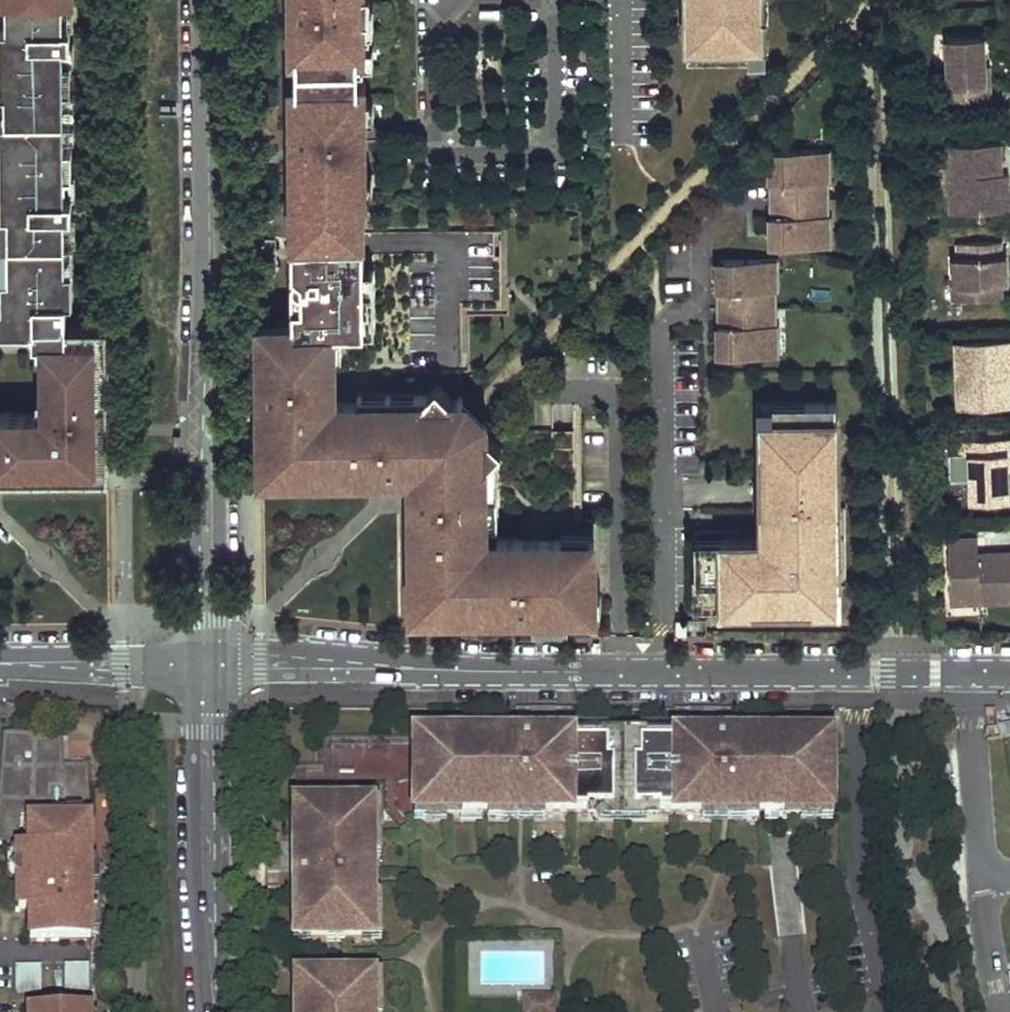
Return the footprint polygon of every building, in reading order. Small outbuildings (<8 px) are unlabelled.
[(8,12),(8,22),(8,34),(1,34),(1,65),(5,65),(5,79),(1,79),(2,88),(7,88),(7,116),(65,116),(72,116),(72,59),(65,59),(64,39),(71,38),(71,22),(64,22),(64,12),(71,12),(71,0),(8,0),(8,12)] [(360,201),(360,168),(366,168),(366,80),(359,80),(359,66),(365,66),(365,15),(371,14),(371,0),(291,0),(293,133),(293,136),(294,140),(296,142),(298,143),(299,157),(293,158),(293,202),(360,201)] [(689,58),(769,58),(768,0),(688,0),(689,58)] [(984,36),(948,37),(950,85),(941,85),(942,100),(981,99),(981,85),(985,85),(985,64),(984,36)] [(981,99),(990,98),(989,64),(985,64),(985,85),(981,85),(981,99)] [(108,474),(108,404),(97,404),(96,396),(103,396),(103,381),(107,381),(103,352),(103,342),(75,342),(75,324),(67,324),(67,296),(73,296),(72,219),(65,219),(65,209),(73,209),(72,192),(65,193),(65,172),(72,172),(72,145),(65,145),(65,116),(7,116),(2,116),(2,125),(5,125),(5,140),(2,140),(3,199),(10,199),(10,273),(3,273),(3,301),(0,301),(0,326),(34,326),(47,326),(47,339),(48,381),(51,381),(51,395),(48,395),(48,410),(0,411),(0,475),(108,474)] [(949,145),(950,178),(957,177),(959,212),(1009,210),(1009,193),(1007,193),(1007,173),(1000,174),(995,174),(995,165),(1000,165),(999,143),(949,145)] [(822,150),(777,150),(778,165),(771,165),(771,198),(828,197),(828,179),(818,179),(818,161),(822,161),(822,150)] [(828,179),(828,150),(822,150),(822,161),(818,161),(818,179),(828,179)] [(957,177),(950,178),(952,212),(959,212),(957,177)] [(828,197),(771,198),(771,230),(778,230),(778,245),(822,245),(822,233),(819,233),(818,216),(828,215),(828,197)] [(360,201),(293,202),(294,242),(313,242),(334,245),(334,253),(365,253),(364,201),(360,201)] [(828,245),(828,215),(818,216),(819,233),(822,233),(822,245),(828,245)] [(274,239),(261,239),(261,270),(274,270),(274,239)] [(995,241),(959,242),(959,256),(954,256),(955,285),(962,284),(963,299),(996,298),(995,283),(1001,283),(1006,283),(1005,254),(1000,254),(996,255),(995,241)] [(313,242),(294,242),(295,322),(262,322),(264,472),(389,471),(391,470),(395,468),(397,466),(397,462),(397,454),(409,454),(459,402),(455,398),(437,381),(429,390),(419,399),(359,400),(325,400),(325,379),(333,379),(333,351),(333,328),(342,328),(365,328),(365,253),(334,253),(334,245),(313,242)] [(770,259),(725,260),(725,275),(719,275),(719,308),(776,307),(776,289),(766,289),(766,271),(769,271),(770,259)] [(775,259),(770,259),(769,271),(766,271),(766,289),(776,289),(775,259)] [(375,328),(375,266),(365,266),(365,328),(375,328)] [(955,285),(953,285),(953,299),(963,299),(962,284),(955,285)] [(776,307),(719,308),(719,340),(726,340),(726,356),(770,355),(770,343),(766,343),(766,325),(776,325),(776,307)] [(75,324),(75,342),(103,342),(103,352),(107,352),(107,323),(75,324)] [(770,355),(776,355),(776,325),(766,325),(766,343),(770,343),(770,355)] [(34,326),(35,339),(47,339),(47,326),(34,326)] [(333,351),(343,351),(342,328),(333,328),(333,351)] [(963,341),(965,376),(958,376),(959,408),(1009,407),(1008,385),(1003,385),(1002,377),(1008,376),(1009,376),(1009,339),(963,341)] [(963,341),(956,342),(958,376),(965,376),(963,341)] [(429,390),(359,390),(359,400),(419,399),(429,390)] [(474,408),(459,394),(455,398),(459,402),(409,454),(397,454),(397,462),(397,466),(395,468),(391,470),(389,471),(413,470),(414,495),(414,493),(415,491),(416,489),(419,487),(421,486),(423,486),(430,486),(430,475),(481,423),(485,427),(489,423),(474,408)] [(836,401),(757,401),(757,508),(765,508),(765,531),(767,531),(767,537),(753,537),(752,528),(695,529),(695,575),(693,575),(693,607),(752,606),(752,610),(771,610),(771,606),(812,606),(812,609),(841,608),(841,585),(846,585),(845,507),(837,507),(837,478),(839,478),(839,447),(836,447),(836,401)] [(576,598),(594,598),(594,541),(573,541),(573,536),(498,537),(498,545),(480,545),(479,525),(485,524),(485,520),(484,464),(498,450),(503,445),(485,427),(481,423),(430,475),(430,486),(423,486),(421,486),(419,487),(416,489),(415,491),(414,493),(414,495),(415,609),(576,607),(576,598)] [(970,453),(972,501),(1008,500),(1007,470),(1006,451),(1001,451),(1001,437),(962,439),(962,454),(970,453)] [(1001,437),(1001,451),(1006,451),(1007,470),(1009,470),(1009,437),(1001,437)] [(498,520),(498,450),(484,464),(485,520),(498,520)] [(948,539),(950,592),(963,592),(972,601),(1009,599),(1009,552),(986,553),(986,560),(979,560),(979,554),(978,538),(948,539)] [(950,592),(951,601),(972,601),(963,592),(950,592)] [(576,598),(576,607),(594,607),(594,598),(576,598)] [(535,623),(535,636),(566,635),(566,622),(535,623)] [(556,709),(533,709),(533,722),(556,722),(556,709)] [(715,710),(692,710),(692,723),(715,723),(715,710)] [(998,727),(1001,739),(1009,737),(1009,725),(998,727)] [(5,734),(0,791),(0,846),(19,847),(18,816),(23,816),(24,851),(19,851),(19,865),(19,882),(20,896),(32,896),(32,911),(33,941),(93,940),(92,893),(90,765),(65,765),(64,739),(34,740),(34,735),(5,734)] [(571,740),(417,739),(417,782),(425,782),(425,813),(518,813),(527,813),(601,813),(602,810),(646,811),(646,814),(722,814),(730,814),(823,814),(823,783),(831,783),(831,740),(677,740),(677,743),(647,743),(648,740),(601,740),(601,743),(571,743),(571,740)] [(340,808),(297,809),(297,888),(301,888),(301,941),(328,941),(328,937),(344,937),(344,941),(363,941),(363,933),(372,933),(372,887),(371,879),(371,815),(340,816),(340,808)] [(122,849),(105,850),(105,868),(122,868),(122,849)] [(280,852),(267,851),(267,873),(281,873),(280,852)] [(19,865),(10,873),(19,882),(19,865)] [(100,893),(92,893),(93,909),(101,909),(100,893)] [(32,896),(20,896),(20,911),(32,911),(32,896)] [(14,967),(14,997),(40,997),(40,967),(14,967)] [(54,967),(54,999),(88,998),(88,967),(54,967)] [(373,988),(363,988),(363,980),(345,980),(345,984),(336,984),(329,984),(329,981),(301,981),(300,1011),(373,1011),(373,988)] [(525,1011),(557,1011),(557,1003),(547,1003),(547,1008),(525,1008),(525,1011)]
